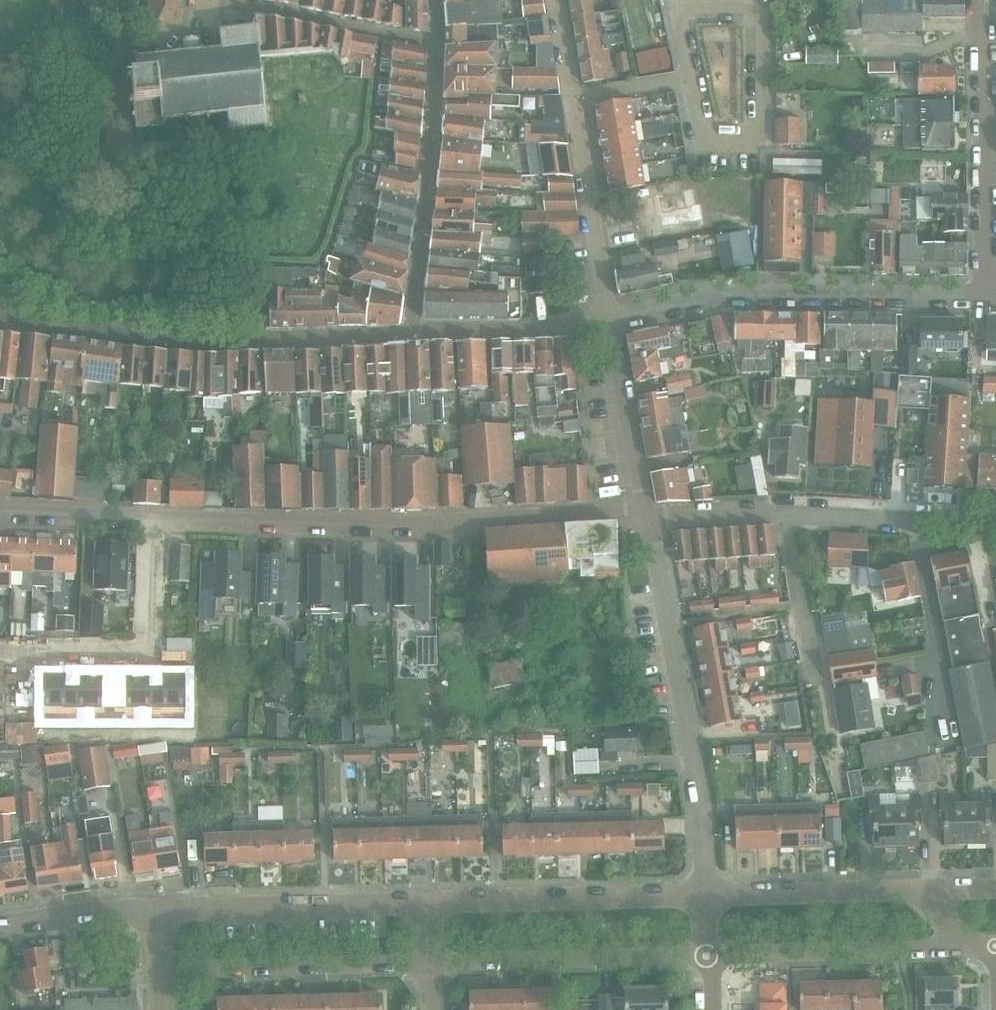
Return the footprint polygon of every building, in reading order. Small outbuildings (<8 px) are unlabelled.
[(180,0),(149,0),(149,7),(173,5),(173,14),(180,10),(180,0)] [(323,11),(325,0),(303,0),(302,6),(323,11)] [(323,11),(342,15),(345,0),(325,0),(323,11)] [(364,20),(368,0),(345,0),(342,15),(364,20)] [(385,24),(388,5),(388,0),(368,0),(364,20),(385,24)] [(428,0),(406,0),(406,28),(408,29),(428,32),(428,0)] [(492,0),(445,0),(446,5),(446,8),(492,2),(492,0)] [(524,18),(546,15),(543,0),(522,0),(524,18)] [(592,0),(570,0),(573,18),(595,14),(592,0)] [(965,0),(842,0),(841,35),(862,35),(863,32),(922,32),(922,17),(964,18),(965,0)] [(447,28),(447,29),(500,26),(501,21),(502,21),(500,1),(492,2),(446,8),(447,28)] [(138,2),(129,3),(129,9),(131,25),(151,27),(173,14),(173,5),(149,7),(139,8),(138,2)] [(385,24),(401,27),(402,8),(388,5),(385,24)] [(576,40),(606,34),(604,27),(620,25),(618,10),(595,14),(573,18),(576,40)] [(531,44),(538,44),(552,44),(547,15),(546,15),(524,18),(502,21),(501,21),(500,26),(447,29),(446,49),(497,46),(497,35),(505,35),(504,25),(531,25),(531,44)] [(260,57),(273,56),(267,18),(268,16),(266,16),(266,18),(255,17),(255,24),(254,24),(254,28),(260,57)] [(273,56),(290,54),(287,21),(287,19),(286,18),(286,21),(268,18),(269,16),(268,16),(267,18),(273,56)] [(305,22),(304,22),(303,24),(288,21),(288,19),(287,19),(287,21),(290,54),(307,53),(304,24),(305,22)] [(321,52),(324,54),(323,29),(323,26),(322,26),(322,28),(306,25),(306,23),(305,22),(304,24),(307,53),(321,52)] [(330,60),(338,63),(339,32),(339,30),(338,29),(338,32),(324,29),(325,26),(323,26),(323,29),(324,54),(330,60)] [(130,77),(152,75),(155,104),(133,106),(134,114),(132,116),(132,119),(135,121),(136,126),(165,123),(165,122),(167,122),(167,118),(185,117),(186,120),(189,120),(188,116),(207,114),(208,118),(211,118),(210,114),(229,112),(230,125),(226,126),(227,130),(231,129),(231,133),(235,133),(235,129),(264,126),(264,130),(269,129),(268,125),(272,125),(272,121),(268,121),(266,108),(270,108),(270,104),(266,104),(264,86),(263,86),(261,64),(260,57),(254,28),(225,31),(224,27),(220,28),(220,32),(216,32),(216,36),(221,36),(223,49),(212,50),(212,47),(200,48),(201,51),(199,51),(199,39),(183,38),(183,53),(181,53),(181,49),(178,49),(178,53),(159,55),(159,52),(156,52),(156,55),(137,57),(137,54),(133,54),(134,58),(131,58),(131,62),(134,62),(135,72),(132,72),(132,75),(136,75),(136,76),(130,77)] [(339,32),(338,63),(339,63),(341,65),(345,64),(345,63),(349,62),(348,59),(350,59),(355,36),(340,32),(340,30),(339,30),(339,32)] [(576,40),(580,61),(601,57),(600,49),(608,48),(608,50),(611,49),(611,46),(624,44),(622,34),(606,37),(606,34),(576,40)] [(378,40),(355,36),(350,59),(357,61),(357,63),(362,63),(361,79),(373,79),(374,67),(373,65),(378,40)] [(383,41),(381,58),(426,66),(427,49),(409,46),(407,44),(404,43),(403,44),(393,43),(383,41)] [(793,41),(782,42),(783,53),(794,52),(793,41)] [(538,44),(538,68),(556,68),(552,44),(538,44)] [(446,49),(446,68),(497,68),(497,46),(446,49)] [(580,61),(583,83),(613,78),(608,50),(608,48),(600,49),(601,57),(580,61)] [(640,74),(670,68),(666,48),(636,55),(640,74)] [(839,64),(839,50),(807,50),(807,64),(839,64)] [(621,70),(629,69),(627,55),(619,56),(621,70)] [(391,73),(390,78),(425,84),(426,66),(381,58),(380,71),(391,73)] [(867,63),(867,74),(894,74),(894,63),(867,63)] [(930,63),(900,63),(900,74),(913,74),(913,79),(917,79),(917,95),(954,95),(954,67),(930,67),(930,63)] [(495,95),(496,72),(497,68),(446,68),(445,97),(466,98),(466,93),(495,95)] [(559,88),(556,68),(538,68),(513,68),(512,87),(559,88)] [(133,101),(128,102),(128,107),(133,106),(155,104),(152,75),(130,77),(125,78),(126,84),(131,83),(132,92),(133,101)] [(380,86),(379,94),(424,102),(425,84),(390,78),(389,87),(380,86)] [(670,106),(678,105),(676,92),(667,94),(670,106)] [(490,120),(491,105),(521,107),(521,96),(495,95),(466,93),(466,98),(445,97),(445,113),(444,116),(490,120)] [(388,107),(387,113),(423,120),(424,102),(379,94),(378,105),(388,107)] [(529,120),(529,123),(529,125),(530,125),(529,136),(567,137),(560,95),(543,95),(546,116),(543,116),(543,120),(529,120)] [(600,128),(634,122),(631,99),(596,105),(600,128)] [(914,100),(904,100),(905,126),(955,125),(955,117),(954,116),(954,99),(914,100)] [(422,137),(423,120),(387,113),(386,122),(380,121),(380,118),(376,117),(375,127),(422,137)] [(501,121),(490,120),(444,116),(443,136),(483,140),(484,131),(500,133),(501,121)] [(801,119),(777,120),(777,146),(801,145),(801,119)] [(603,149),(638,143),(634,122),(600,128),(603,149)] [(675,137),(683,135),(681,123),(673,124),(675,137)] [(519,143),(531,143),(567,144),(568,144),(567,137),(529,136),(530,125),(529,125),(520,124),(519,143)] [(668,124),(656,126),(658,137),(670,135),(668,124)] [(923,151),(955,151),(955,134),(955,125),(905,126),(905,150),(923,150),(923,151)] [(422,138),(422,137),(375,127),(375,128),(394,132),(393,153),(375,149),(374,160),(415,168),(416,158),(419,159),(420,138),(422,138)] [(683,135),(675,137),(677,149),(685,148),(683,135)] [(479,173),(483,140),(443,136),(439,170),(479,173)] [(567,144),(531,143),(534,160),(542,159),(543,165),(544,175),(572,177),(570,160),(567,144)] [(606,170),(641,164),(638,143),(603,149),(606,170)] [(876,151),(856,151),(856,166),(876,166),(876,151)] [(375,192),(381,194),(417,202),(419,174),(372,163),(373,163),(361,160),(358,171),(379,177),(375,192)] [(610,192),(645,186),(641,164),(606,170),(610,192)] [(690,178),(688,165),(680,167),(682,179),(690,178)] [(521,176),(479,173),(439,170),(437,188),(481,190),(482,183),(485,185),(520,187),(521,176)] [(544,175),(542,175),(543,194),(575,195),(575,194),(572,177),(544,175)] [(765,272),(799,273),(800,264),(802,215),(817,216),(819,185),(803,184),(803,183),(766,182),(764,263),(765,262),(765,272)] [(824,184),(824,194),(844,195),(844,184),(824,184)] [(496,193),(481,190),(437,188),(434,211),(475,212),(475,202),(495,206),(496,193)] [(894,275),(895,233),(900,233),(901,223),(900,223),(901,200),(901,188),(891,188),(890,220),(871,220),(871,224),(871,234),(866,235),(865,243),(871,244),(870,274),(894,275)] [(910,200),(911,188),(901,188),(901,200),(910,200)] [(359,191),(352,189),(348,201),(356,203),(359,191)] [(381,194),(378,210),(415,220),(417,204),(417,202),(381,194)] [(542,194),(544,213),(577,214),(575,195),(549,194),(542,194)] [(967,232),(967,195),(933,195),(933,198),(933,220),(944,220),(944,232),(948,232),(967,232)] [(933,198),(919,198),(919,220),(933,220),(933,198)] [(355,208),(347,206),(344,218),(352,220),(355,208)] [(378,210),(376,228),(412,238),(415,220),(378,210)] [(492,226),(474,224),(475,212),(434,211),(432,232),(491,235),(492,226)] [(532,236),(542,236),(548,236),(580,235),(577,214),(544,213),(521,213),(521,236),(522,236),(532,236)] [(351,225),(343,223),(339,235),(347,237),(351,225)] [(900,233),(899,274),(923,275),(923,248),(919,248),(919,244),(916,244),(916,232),(917,223),(901,223),(900,233)] [(376,228),(373,245),(409,255),(412,238),(376,228)] [(480,254),(481,243),(490,245),(491,235),(432,232),(430,250),(480,254)] [(945,244),(935,244),(923,244),(924,232),(916,232),(916,244),(919,244),(919,248),(923,248),(923,275),(945,275),(945,244)] [(967,275),(967,232),(948,232),(948,244),(945,244),(945,275),(967,275)] [(523,253),(534,252),(532,236),(522,236),(523,253)] [(544,251),(542,236),(532,236),(534,252),(544,251)] [(675,239),(652,243),(655,257),(677,253),(675,239)] [(373,245),(368,244),(362,260),(408,272),(409,257),(409,255),(373,245)] [(478,271),(480,254),(430,250),(428,266),(478,271)] [(673,284),(672,277),(671,275),(659,277),(656,263),(647,265),(645,253),(621,258),(624,269),(615,271),(619,295),(673,284)] [(520,319),(520,292),(529,292),(529,294),(553,292),(550,255),(526,258),(528,279),(520,278),(498,277),(498,291),(488,291),(488,320),(520,319)] [(330,263),(328,271),(336,275),(340,259),(328,256),(326,262),(330,263)] [(407,274),(408,272),(362,260),(358,259),(351,280),(354,281),(404,294),(407,275),(407,274)] [(489,284),(490,273),(478,271),(428,266),(425,289),(456,290),(468,291),(468,282),(489,284)] [(491,266),(490,273),(518,275),(518,267),(491,266)] [(293,290),(294,275),(294,268),(272,268),(272,287),(287,287),(288,287),(288,289),(293,290)] [(403,296),(404,294),(354,281),(351,299),(340,296),(340,325),(366,325),(366,326),(401,324),(404,296),(403,296)] [(326,284),(325,287),(324,292),(325,292),(325,293),(340,296),(340,287),(326,284)] [(227,287),(227,304),(227,307),(241,307),(241,287),(227,287)] [(271,327),(291,326),(292,305),(286,304),(287,287),(272,287),(272,288),(271,288),(271,304),(271,327)] [(292,305),(291,326),(323,326),(325,293),(325,292),(324,292),(312,290),(293,290),(288,289),(288,287),(287,287),(286,304),(292,305)] [(456,290),(425,289),(425,290),(423,318),(456,319),(456,290)] [(488,291),(468,291),(456,290),(456,319),(467,319),(467,320),(488,320),(488,291)] [(323,326),(340,325),(340,296),(325,293),(323,326)] [(756,372),(756,313),(735,313),(735,340),(745,340),(745,358),(743,358),(743,372),(756,372)] [(756,313),(756,372),(769,372),(770,358),(769,358),(769,351),(764,351),(765,340),(775,340),(776,313),(756,313)] [(785,359),(782,359),(782,377),(795,377),(795,363),(795,314),(776,313),(775,340),(785,341),(785,359)] [(824,313),(824,350),(819,350),(819,369),(832,369),(832,350),(849,350),(850,314),(824,313)] [(820,346),(821,314),(795,314),(795,363),(803,363),(804,364),(805,345),(820,346)] [(871,350),(871,371),(872,371),(873,314),(850,314),(849,350),(848,357),(849,357),(848,370),(859,371),(860,350),(871,350)] [(896,350),(897,314),(873,314),(872,371),(883,372),(883,350),(896,350)] [(726,315),(712,318),(719,353),(733,351),(726,315)] [(987,361),(995,361),(995,316),(989,316),(987,349),(987,361)] [(961,349),(962,321),(921,321),(921,348),(961,349)] [(667,328),(626,336),(630,356),(630,357),(658,351),(659,360),(674,358),(685,355),(684,353),(689,352),(688,345),(679,346),(678,340),(674,338),(669,339),(667,328)] [(21,333),(2,331),(0,345),(0,391),(4,391),(6,378),(16,380),(16,378),(21,333)] [(36,351),(37,335),(21,333),(16,378),(24,379),(25,376),(29,376),(33,373),(35,357),(32,357),(33,351),(36,351)] [(35,409),(39,381),(48,382),(55,337),(37,335),(36,351),(33,351),(32,357),(35,357),(33,373),(29,376),(25,376),(24,379),(23,389),(22,389),(19,407),(35,409)] [(82,370),(85,340),(84,340),(84,339),(55,337),(48,382),(47,392),(60,393),(61,384),(83,386),(84,379),(85,370),(82,370)] [(512,339),(513,373),(516,406),(528,405),(526,372),(533,372),(532,338),(512,339)] [(554,387),(553,376),(555,376),(552,338),(532,338),(533,372),(536,372),(537,375),(533,375),(535,388),(554,387)] [(578,400),(576,389),(574,374),(572,374),(571,338),(552,338),(555,376),(562,375),(563,391),(569,390),(570,401),(578,400)] [(513,373),(512,339),(492,340),(493,373),(495,403),(508,402),(507,377),(505,377),(504,373),(513,373)] [(119,383),(122,345),(85,340),(82,370),(85,370),(84,379),(111,384),(110,394),(105,393),(104,408),(116,409),(119,383)] [(487,388),(486,340),(459,341),(461,389),(487,388)] [(429,342),(408,343),(410,419),(410,426),(432,425),(431,391),(429,342)] [(429,342),(431,391),(432,425),(443,425),(442,396),(437,396),(437,391),(454,391),(453,342),(429,342)] [(408,343),(385,345),(387,391),(387,393),(399,393),(400,426),(410,426),(410,419),(408,343)] [(167,390),(169,350),(167,350),(122,345),(119,383),(163,386),(163,390),(167,390)] [(387,391),(385,345),(370,346),(371,391),(387,391)] [(371,391),(370,346),(347,348),(348,392),(367,391),(371,391)] [(897,409),(928,411),(923,487),(973,490),(974,476),(977,476),(976,486),(995,488),(995,457),(966,455),(970,398),(931,396),(931,379),(916,377),(917,347),(901,346),(900,376),(899,376),(897,409)] [(348,392),(347,348),(323,349),(324,414),(334,414),(333,393),(345,393),(345,392),(348,392)] [(324,414),(323,349),(299,350),(301,392),(301,398),(309,398),(310,426),(322,426),(322,414),(324,414)] [(191,396),(194,351),(169,350),(167,390),(188,391),(188,396),(191,396)] [(234,380),(232,380),(233,417),(242,417),(240,393),(261,392),(260,350),(240,351),(240,371),(233,371),(234,380)] [(301,392),(299,350),(293,350),(263,350),(266,391),(296,391),(296,392),(301,392)] [(205,397),(207,352),(194,351),(191,396),(205,397)] [(240,371),(240,351),(221,352),(219,352),(220,397),(227,397),(227,402),(224,402),(225,417),(233,417),(232,380),(234,380),(233,371),(240,371)] [(659,360),(658,351),(630,357),(635,383),(662,377),(659,360)] [(220,397),(219,352),(207,352),(205,397),(217,397),(220,397)] [(803,363),(795,363),(795,377),(804,377),(805,363),(804,364),(803,363)] [(986,375),(986,366),(972,365),(972,375),(986,375)] [(668,392),(693,387),(692,385),(690,376),(690,373),(665,378),(668,392)] [(698,374),(690,376),(692,385),(700,383),(698,374)] [(773,408),(775,382),(756,381),(755,407),(773,408)] [(873,428),(895,429),(897,391),(873,390),(873,402),(847,400),(843,467),(871,469),(873,428)] [(642,428),(684,419),(680,397),(667,399),(666,392),(637,397),(640,416),(642,428)] [(815,466),(843,467),(847,400),(819,399),(815,466)] [(0,403),(0,438),(4,413),(11,413),(12,405),(0,403)] [(495,403),(479,404),(481,423),(496,422),(495,403)] [(571,407),(556,410),(558,418),(572,416),(571,407)] [(69,409),(68,422),(78,423),(79,410),(69,409)] [(553,417),(553,410),(536,410),(537,418),(553,417)] [(581,431),(580,419),(563,421),(565,433),(581,431)] [(684,419),(642,428),(645,440),(649,458),(691,451),(684,419)] [(37,480),(36,497),(73,499),(73,497),(75,466),(78,426),(41,424),(38,470),(37,480)] [(462,427),(462,431),(467,486),(514,483),(509,425),(462,427)] [(781,426),(781,434),(781,439),(778,439),(778,441),(770,440),(768,464),(777,464),(776,478),(798,479),(799,465),(805,466),(808,428),(781,426)] [(240,445),(234,446),(237,508),(266,509),(265,467),(264,445),(266,445),(267,431),(249,432),(249,437),(240,437),(240,445)] [(348,435),(324,436),(324,440),(324,450),(349,450),(348,444),(348,435)] [(349,509),(372,509),(371,463),(371,447),(371,443),(369,443),(369,457),(349,458),(349,509)] [(371,463),(392,462),(392,449),(392,447),(371,447),(371,463)] [(436,509),(434,459),(408,460),(407,448),(392,449),(392,462),(393,509),(436,509)] [(324,451),(326,509),(349,509),(349,458),(349,450),(324,450),(324,451)] [(300,473),(301,509),(326,509),(324,451),(312,452),(313,473),(300,473)] [(756,497),(768,495),(761,455),(749,457),(756,497)] [(434,459),(436,509),(463,508),(462,475),(451,475),(450,459),(434,459)] [(392,462),(371,463),(372,509),(393,509),(392,462)] [(587,500),(585,465),(569,466),(571,501),(587,500)] [(110,478),(97,477),(87,477),(87,467),(75,466),(73,497),(96,499),(109,499),(110,478)] [(265,467),(266,509),(284,509),(282,466),(265,467)] [(301,509),(300,473),(300,466),(282,466),(284,509),(301,509)] [(568,468),(551,469),(548,470),(548,467),(534,468),(536,504),(570,501),(568,468)] [(536,504),(534,468),(515,469),(517,505),(536,504)] [(10,497),(12,489),(15,471),(0,469),(0,496),(10,497)] [(15,471),(12,489),(20,490),(21,479),(37,480),(38,470),(15,469),(15,471)] [(657,503),(689,501),(686,483),(688,483),(686,469),(674,471),(673,470),(652,474),(657,503)] [(178,479),(173,479),(172,504),(204,505),(205,480),(195,479),(196,472),(178,471),(178,479)] [(135,481),(134,503),(161,504),(162,482),(135,481)] [(204,507),(223,508),(223,487),(205,487),(204,507)] [(695,500),(707,499),(711,499),(712,499),(710,487),(693,489),(695,500)] [(594,573),(618,572),(619,572),(618,555),(616,522),(485,530),(488,586),(560,581),(559,572),(569,571),(569,561),(580,560),(581,576),(595,575),(594,573)] [(757,527),(760,568),(771,567),(770,555),(776,555),(774,525),(757,527)] [(760,568),(757,527),(741,528),(743,557),(749,557),(749,569),(760,568)] [(743,557),(741,528),(724,529),(727,570),(738,569),(737,558),(743,557)] [(727,570),(724,529),(707,530),(709,559),(715,559),(716,571),(727,570)] [(709,559),(707,530),(691,531),(694,572),(705,571),(704,560),(709,559)] [(694,572),(691,531),(673,532),(675,561),(689,560),(689,572),(694,572)] [(829,533),(826,567),(858,569),(867,568),(869,535),(829,533)] [(12,571),(13,538),(0,538),(0,586),(11,587),(12,571)] [(34,539),(13,538),(12,571),(23,571),(22,590),(32,590),(33,585),(34,539)] [(55,540),(34,539),(33,585),(46,586),(46,591),(54,591),(55,540)] [(77,540),(55,540),(54,591),(53,605),(64,606),(65,591),(66,581),(74,581),(75,573),(76,573),(77,540)] [(128,542),(96,541),(95,589),(127,590),(128,542)] [(449,543),(435,543),(435,566),(449,566),(449,543)] [(171,581),(189,582),(190,546),(173,545),(171,581)] [(967,551),(931,558),(943,622),(955,620),(965,666),(950,669),(965,746),(995,740),(995,698),(967,551)] [(215,619),(216,598),(251,599),(252,573),(240,573),(241,554),(216,553),(216,564),(203,563),(200,618),(215,619)] [(296,604),(298,565),(285,564),(285,556),(259,555),(257,603),(259,603),(258,616),(296,617),(296,604)] [(333,557),(310,557),(310,605),(332,605),(332,612),(346,613),(346,567),(333,567),(333,557)] [(388,567),(375,567),(375,557),(352,557),(352,605),(373,605),(373,613),(388,613),(388,567)] [(429,568),(416,568),(416,558),(393,557),(393,605),(415,606),(415,620),(429,620),(429,568)] [(867,568),(858,569),(858,588),(870,586),(871,588),(879,586),(883,603),(895,600),(896,602),(920,597),(913,562),(889,568),(889,571),(877,573),(876,572),(867,568)] [(750,607),(779,604),(778,592),(749,595),(750,607)] [(746,607),(744,596),(717,599),(719,610),(746,607)] [(465,617),(465,599),(448,599),(448,618),(465,617)] [(702,601),(689,602),(690,612),(703,611),(715,610),(714,600),(702,601)] [(80,632),(103,633),(104,605),(81,604),(80,632)] [(822,616),(824,633),(847,629),(844,613),(822,616)] [(31,631),(44,631),(45,614),(31,614),(31,631)] [(56,630),(74,631),(75,615),(56,614),(56,630)] [(750,617),(735,620),(737,630),(751,628),(750,619),(750,617)] [(760,617),(750,619),(751,628),(761,626),(760,617)] [(10,636),(26,636),(27,624),(10,623),(10,636)] [(463,654),(463,623),(438,623),(438,654),(463,654)] [(697,648),(727,642),(724,623),(694,628),(697,648)] [(847,629),(824,633),(826,645),(871,638),(869,625),(847,629)] [(826,645),(828,657),(873,651),(871,638),(826,645)] [(727,642),(697,648),(701,667),(731,661),(727,642)] [(755,652),(753,643),(740,645),(741,655),(755,652)] [(790,643),(777,646),(780,662),(793,660),(790,643)] [(873,651),(828,657),(833,685),(860,681),(860,680),(877,677),(873,651)] [(731,661),(701,667),(705,686),(735,680),(731,661)] [(522,662),(489,665),(491,683),(523,680),(522,662)] [(759,667),(744,669),(746,680),(761,677),(759,667)] [(78,674),(78,686),(79,686),(79,708),(93,708),(93,723),(115,723),(115,686),(104,686),(104,674),(95,674),(95,673),(94,673),(94,674),(89,674),(89,673),(87,673),(87,674),(78,674)] [(136,708),(150,708),(151,708),(151,686),(152,674),(142,674),(142,673),(141,673),(141,674),(135,674),(135,673),(134,673),(134,674),(125,674),(125,686),(115,686),(115,723),(136,723),(136,708)] [(79,686),(78,686),(68,686),(68,674),(42,674),(42,722),(79,722),(79,708),(79,686)] [(151,708),(150,708),(150,723),(188,723),(188,674),(161,674),(161,686),(151,686),(151,708)] [(917,674),(901,677),(904,696),(920,693),(917,674)] [(735,680),(705,686),(708,705),(738,700),(735,680)] [(867,685),(834,690),(841,731),(874,726),(867,685)] [(764,701),(762,691),(749,693),(751,703),(764,701)] [(738,700),(708,705),(712,725),(742,720),(738,700)] [(0,704),(0,741),(36,741),(36,721),(4,721),(4,704),(0,704)] [(287,739),(287,715),(267,715),(267,739),(287,739)] [(332,741),(352,741),(352,717),(331,717),(332,741)] [(523,717),(512,718),(512,729),(524,729),(523,717)] [(798,718),(786,721),(787,728),(800,726),(798,718)] [(105,733),(115,733),(115,723),(105,723),(105,733)] [(115,723),(115,733),(125,733),(125,723),(115,723)] [(392,726),(365,727),(365,745),(391,745),(391,738),(392,738),(392,726)] [(78,727),(69,727),(69,728),(69,738),(80,738),(80,727),(78,727)] [(603,761),(618,761),(618,752),(638,751),(637,731),(605,732),(606,750),(603,750),(603,761)] [(865,767),(929,754),(924,732),(860,745),(865,767)] [(186,744),(198,744),(198,733),(186,733),(186,744)] [(518,746),(530,746),(530,736),(518,736),(518,746)] [(530,736),(530,746),(542,746),(542,736),(530,736)] [(785,739),(785,749),(797,749),(797,739),(785,739)] [(797,739),(797,749),(809,748),(809,739),(797,739)] [(455,752),(455,740),(442,741),(443,753),(455,752)] [(455,740),(455,752),(468,752),(468,740),(455,740)] [(767,740),(755,740),(755,750),(768,750),(767,740)] [(139,757),(168,752),(166,741),(137,746),(139,757)] [(567,742),(555,742),(555,752),(567,752),(567,742)] [(125,744),(113,746),(114,755),(115,759),(137,756),(135,743),(125,744)] [(987,745),(988,780),(995,780),(995,743),(987,745)] [(45,763),(42,744),(20,747),(23,766),(45,763)] [(71,762),(68,744),(43,748),(46,765),(71,762)] [(19,758),(19,745),(0,745),(0,759),(19,758)] [(724,755),(752,753),(752,745),(730,746),(724,746),(724,755)] [(113,755),(114,755),(113,746),(79,751),(84,791),(109,787),(117,783),(113,755)] [(188,746),(170,747),(171,763),(188,762),(188,746)] [(206,748),(189,748),(189,765),(207,764),(206,748)] [(403,761),(403,749),(388,749),(389,762),(403,761)] [(403,749),(403,761),(418,761),(418,749),(403,749)] [(598,773),(598,749),(573,750),(574,774),(598,773)] [(357,761),(357,750),(344,751),(344,761),(357,761)] [(357,750),(357,761),(369,761),(369,750),(357,750)] [(281,752),(281,764),(294,763),(294,751),(281,752)] [(281,764),(281,752),(268,752),(269,764),(281,764)] [(232,754),(232,764),(245,764),(245,753),(232,754)] [(232,764),(232,754),(219,754),(219,765),(232,764)] [(930,783),(943,782),(942,754),(930,756),(930,783)] [(918,783),(930,783),(930,756),(917,758),(918,783)] [(232,764),(219,765),(220,783),(232,783),(232,764)] [(390,764),(382,764),(382,773),(390,773),(390,764)] [(853,799),(865,797),(860,771),(848,773),(853,799)] [(753,778),(745,778),(746,789),(754,789),(753,778)] [(531,783),(520,783),(521,797),(531,797),(531,783)] [(629,785),(630,794),(642,794),(641,784),(629,785)] [(580,786),(580,795),(592,795),(592,785),(580,786)] [(617,785),(618,794),(630,794),(629,785),(617,785)] [(568,786),(568,796),(580,795),(580,786),(568,786)] [(23,824),(37,823),(36,793),(21,794),(23,824)] [(989,824),(993,824),(992,793),(981,793),(982,804),(966,804),(967,844),(990,844),(989,824)] [(945,845),(967,844),(966,804),(951,805),(950,794),(940,794),(941,825),(944,825),(945,845)] [(919,826),(922,826),(921,795),(911,795),(911,806),(896,806),(897,846),(920,846),(919,826)] [(874,847),(897,846),(896,806),(880,807),(880,796),(870,796),(871,827),(874,827),(874,847)] [(780,806),(781,848),(802,848),(801,805),(780,806)] [(801,805),(802,848),(823,847),(822,805),(801,805)] [(737,807),(738,849),(760,849),(759,806),(737,807)] [(759,806),(760,849),(781,848),(780,806),(759,806)] [(838,807),(824,807),(824,821),(825,821),(839,820),(838,807)] [(610,812),(583,813),(584,853),(611,853),(610,812)] [(633,852),(633,849),(638,849),(637,824),(637,812),(610,812),(611,853),(633,852)] [(151,829),(157,870),(180,867),(172,813),(160,814),(162,827),(151,829)] [(530,826),(531,857),(535,857),(535,855),(557,854),(556,813),(530,814),(530,826)] [(583,813),(556,813),(557,854),(584,853),(583,813)] [(28,890),(24,862),(20,841),(11,843),(9,815),(0,816),(0,848),(6,893),(28,890)] [(157,870),(151,829),(140,831),(138,815),(127,817),(135,874),(157,870)] [(484,856),(483,828),(483,815),(457,816),(458,857),(484,856)] [(408,817),(409,858),(434,857),(433,816),(408,817)] [(433,816),(434,857),(458,857),(457,816),(433,816)] [(110,817),(86,821),(94,880),(119,876),(110,817)] [(384,818),(385,858),(409,858),(408,817),(384,818)] [(361,859),(360,818),(333,819),(333,837),(335,836),(336,859),(361,859)] [(360,818),(361,859),(385,858),(384,818),(360,818)] [(259,821),(260,862),(284,861),(284,864),(287,863),(286,833),(285,833),(284,820),(259,821)] [(839,820),(825,821),(825,842),(842,841),(841,820),(839,820)] [(232,834),(233,865),(236,865),(236,862),(260,862),(259,821),(233,822),(233,834),(232,834)] [(637,824),(638,849),(665,849),(665,823),(637,824)] [(55,845),(61,885),(83,882),(75,824),(61,826),(64,844),(55,845)] [(531,857),(530,826),(503,827),(504,855),(517,855),(517,858),(531,857)] [(286,833),(287,863),(302,863),(301,861),(315,860),(314,832),(286,833)] [(233,865),(232,834),(204,834),(205,863),(217,863),(217,865),(233,865)] [(61,885),(55,845),(32,848),(38,888),(61,885)] [(54,988),(52,976),(48,947),(26,950),(29,971),(20,972),(22,993),(54,988)] [(959,1004),(959,980),(926,981),(927,1009),(955,1009),(955,1004),(959,1004)] [(854,982),(855,1009),(883,1009),(882,981),(854,982)] [(828,983),(829,1009),(855,1009),(854,982),(828,983)] [(786,1004),(785,983),(760,984),(760,1002),(760,1005),(760,1009),(786,1009),(786,1004)] [(828,983),(800,984),(801,1009),(829,1009),(828,983)] [(669,988),(627,989),(627,998),(615,998),(615,995),(602,995),(602,1009),(670,1009),(669,988)] [(553,991),(525,992),(526,1009),(553,1009),(553,991)] [(499,992),(471,993),(472,1009),(499,1009),(499,992)] [(525,992),(499,992),(499,1009),(526,1009),(525,992)] [(329,996),(329,1009),(355,1009),(355,995),(329,996)] [(355,995),(355,1009),(383,1009),(383,995),(355,995)] [(302,997),(302,1009),(329,1009),(329,996),(302,997)] [(248,998),(248,1009),(275,1009),(275,997),(248,998)] [(275,997),(275,1009),(302,1009),(302,997),(275,997)] [(67,1000),(67,1009),(132,1009),(130,998),(67,1000)] [(248,998),(220,998),(220,1009),(248,1009),(248,998)]
